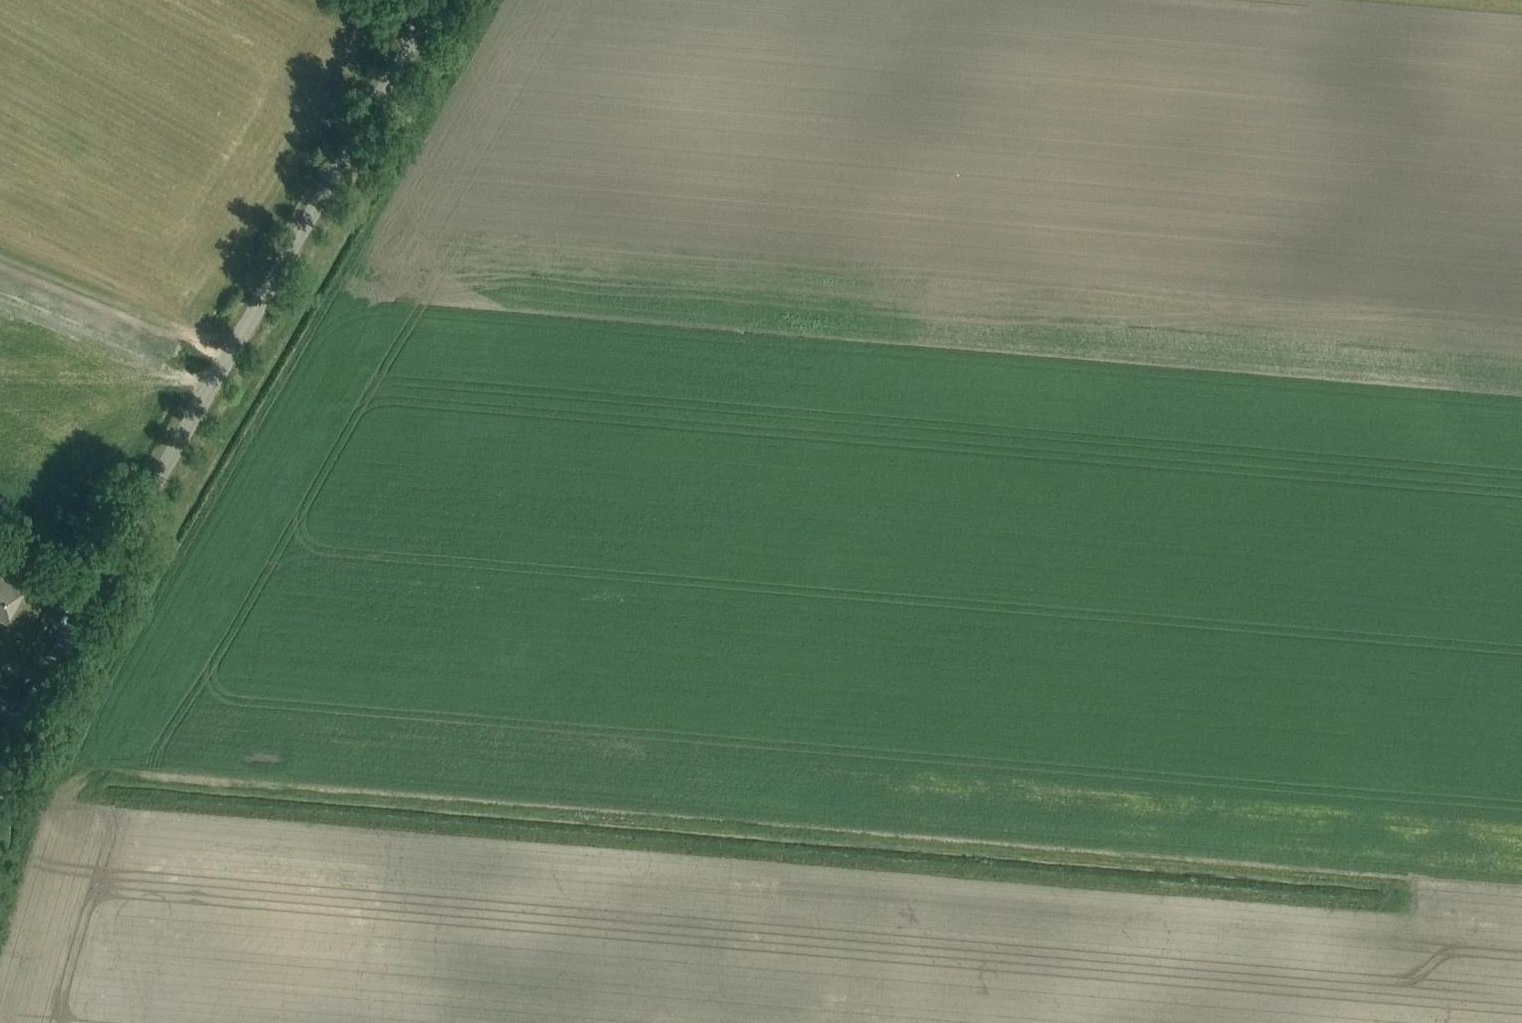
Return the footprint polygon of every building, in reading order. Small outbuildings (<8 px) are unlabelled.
[(0,561),(0,618),(5,621),(30,577),(0,561)]
